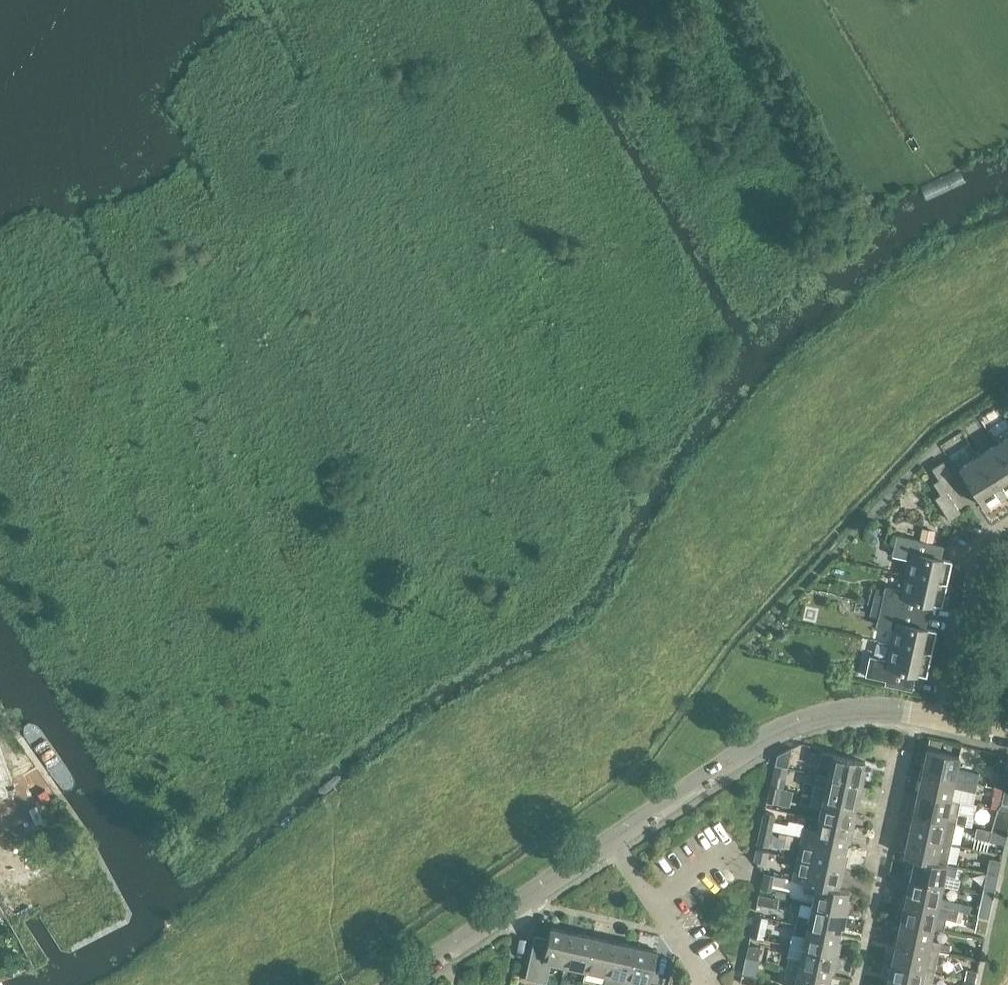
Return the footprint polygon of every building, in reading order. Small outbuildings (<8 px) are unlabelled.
[(996,443),(1007,461),(1007,436),(996,443)] [(978,455),(995,481),(998,479),(1007,492),(1007,491),(1007,461),(996,443),(978,455)] [(990,484),(995,481),(978,455),(959,467),(984,507),(999,497),(990,484)] [(947,467),(943,461),(932,468),(936,474),(947,467)] [(945,475),(946,476),(951,473),(947,467),(936,474),(939,479),(945,475)] [(945,475),(939,479),(934,482),(938,489),(949,481),(946,476),(945,475)] [(947,490),(947,491),(953,488),(949,481),(938,489),(941,493),(947,490)] [(947,490),(941,493),(935,497),(939,503),(950,496),(947,491),(947,490)] [(950,496),(939,503),(942,508),(954,501),(950,496)] [(954,501),(942,508),(946,513),(957,506),(954,501)] [(946,513),(949,519),(961,512),(957,506),(946,513)] [(923,528),(921,540),(932,542),(934,530),(923,528)] [(896,534),(892,554),(908,558),(905,573),(947,583),(952,560),(943,558),(943,557),(937,556),(940,544),(932,542),(921,540),(896,534)] [(883,594),(875,592),(872,603),(924,614),(927,603),(933,604),(942,606),(947,583),(905,573),(901,589),(885,585),(883,594)] [(893,628),(889,643),(932,653),(937,630),(928,628),(928,627),(922,625),(924,614),(872,603),(870,613),(878,615),(876,624),(893,628)] [(927,676),(932,653),(889,643),(886,659),(870,655),(865,675),(908,685),(911,673),(917,674),(917,673),(927,676)] [(778,754),(775,764),(787,767),(792,746),(778,754)] [(922,765),(921,769),(976,781),(978,771),(958,767),(961,755),(927,748),(924,765),(922,765)] [(831,763),(828,775),(862,782),(865,770),(863,767),(865,760),(821,751),(819,761),(831,763)] [(771,785),(780,787),(783,788),(788,767),(787,767),(775,764),(774,772),(771,785)] [(922,774),(918,791),(961,800),(973,803),(976,790),(975,790),(976,781),(921,769),(920,774),(922,774)] [(1007,774),(1001,772),(998,774),(995,786),(1005,788),(1007,788),(1007,774)] [(814,784),(812,793),(855,803),(857,797),(860,795),(862,782),(828,775),(826,787),(814,784)] [(777,802),(780,787),(771,785),(767,800),(777,802)] [(803,791),(801,801),(822,806),(819,817),(853,824),(856,812),(854,809),(855,803),(812,793),(803,791)] [(913,807),(912,812),(956,821),(965,823),(967,814),(958,812),(961,800),(918,791),(914,808),(913,807)] [(991,828),(1007,831),(1007,824),(1007,810),(1000,809),(997,808),(995,817),(991,828)] [(765,811),(762,827),(772,829),(775,813),(765,811)] [(913,816),(909,833),(952,842),(956,821),(912,812),(911,816),(913,816)] [(850,837),(853,824),(819,817),(816,829),(805,826),(803,835),(846,845),(848,839),(850,837)] [(768,845),(772,829),(762,827),(758,843),(768,845)] [(1004,842),(1007,831),(991,828),(989,839),(1004,842)] [(947,864),(947,863),(952,842),(909,833),(905,850),(904,849),(903,854),(913,857),(947,864)] [(803,835),(798,857),(844,867),(846,854),(845,851),(846,845),(803,835)] [(755,860),(766,862),(769,851),(757,849),(755,860)] [(793,879),(805,881),(806,880),(837,886),(838,882),(841,880),(844,867),(798,857),(793,879)] [(958,865),(947,863),(947,864),(913,857),(912,860),(914,861),(910,877),(943,885),(946,872),(956,875),(958,865)] [(990,857),(987,872),(998,874),(1001,860),(990,857)] [(765,872),(761,887),(771,889),(772,883),(783,886),(785,877),(765,872)] [(995,888),(998,874),(987,872),(984,886),(995,888)] [(905,894),(904,898),(958,910),(960,901),(941,897),(943,885),(910,877),(906,894),(905,894)] [(803,890),(815,892),(812,904),(846,911),(849,899),(848,896),(847,896),(849,889),(837,886),(806,880),(805,881),(803,890)] [(777,907),(779,898),(759,894),(757,902),(777,907)] [(904,903),(901,920),(934,927),(945,929),(947,917),(956,919),(958,910),(904,898),(903,903),(904,903)] [(798,913),(796,923),(840,932),(841,926),(844,924),(846,911),(812,904),(810,916),(798,913)] [(978,916),(975,930),(986,932),(989,918),(978,916)] [(931,939),(934,927),(901,920),(897,936),(896,936),(895,940),(939,950),(947,952),(948,944),(941,943),(941,941),(931,939)] [(839,938),(840,932),(796,923),(794,932),(806,935),(803,945),(837,953),(840,941),(839,938)] [(753,925),(753,928),(751,937),(763,940),(766,927),(753,925)] [(545,962),(563,966),(571,931),(550,926),(548,937),(535,934),(525,977),(546,982),(549,969),(545,962)] [(563,966),(585,971),(593,936),(571,931),(563,966)] [(614,940),(593,936),(585,971),(606,976),(614,940)] [(636,945),(614,940),(606,976),(604,984),(627,984),(636,945)] [(895,945),(892,962),(935,971),(939,950),(895,940),(894,945),(895,945)] [(749,944),(746,956),(758,959),(761,947),(749,944)] [(636,945),(627,984),(650,984),(657,950),(636,945)] [(834,970),(837,953),(803,945),(801,956),(791,953),(790,956),(789,956),(787,965),(830,974),(831,971),(834,970)] [(760,959),(758,959),(746,956),(743,972),(757,975),(760,959)] [(935,971),(892,962),(888,979),(887,978),(886,983),(897,984),(932,984),(935,971)] [(829,978),(830,974),(787,965),(785,975),(797,977),(795,984),(830,984),(831,981),(829,978)] [(965,979),(965,980),(975,982),(977,971),(967,969),(965,979)]
